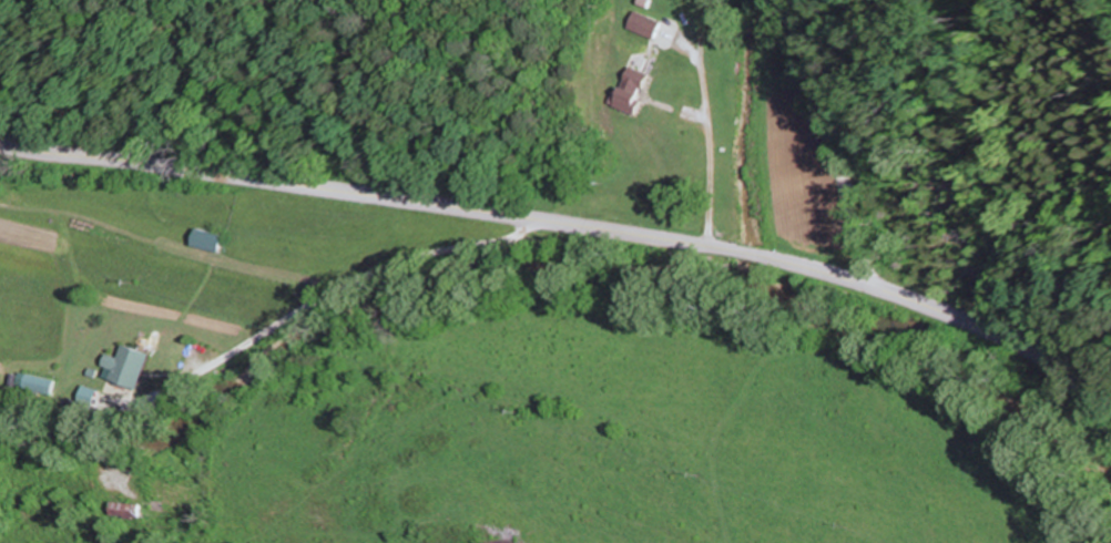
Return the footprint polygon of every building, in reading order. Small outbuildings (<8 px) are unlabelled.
[(632,27),(660,38),(667,20),(639,9),(632,27)] [(649,114),(658,72),(635,67),(626,108),(649,114)] [(199,245),(227,251),(230,234),(202,228),(199,245)] [(126,356),(114,353),(107,377),(146,387),(156,351),(129,344),(126,356)] [(57,394),(59,377),(18,373),(16,390),(57,394)] [(83,407),(97,412),(104,389),(91,385),(83,407)] [(523,527),(478,525),(477,542),(523,542),(523,527)]
